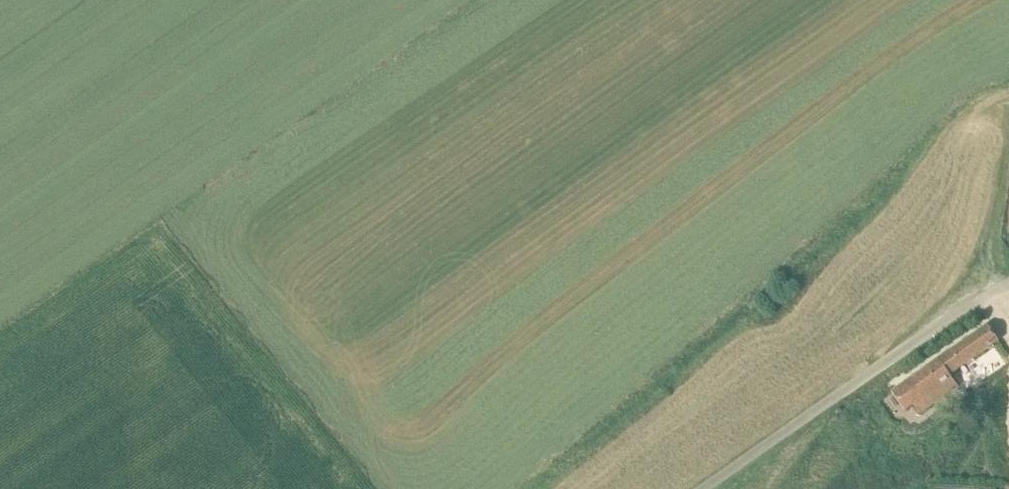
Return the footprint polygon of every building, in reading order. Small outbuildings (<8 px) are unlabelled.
[(1000,340),(988,324),(892,392),(905,411),(913,405),(920,413),(952,391),(944,380),(1000,340)]
